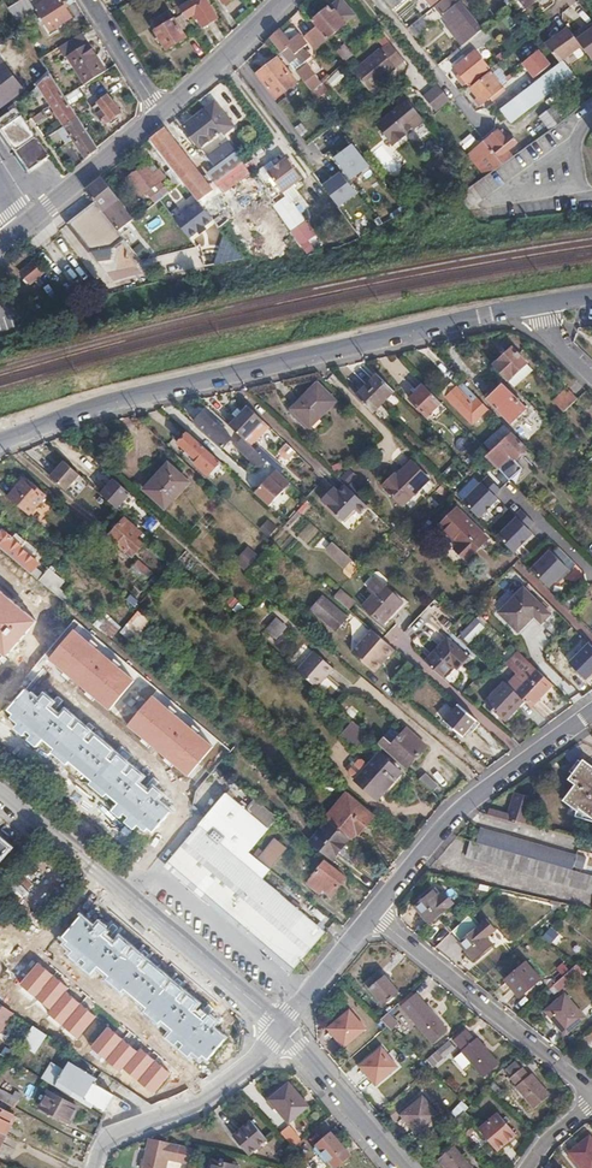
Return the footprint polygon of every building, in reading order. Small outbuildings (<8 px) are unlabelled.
[(60,0),(46,0),(35,7),(50,31),(71,17),(60,0)] [(179,5),(183,12),(188,20),(196,14),(206,28),(218,20),(205,0),(189,0),(179,5)] [(309,19),(310,20),(315,26),(322,35),(325,38),(343,23),(342,22),(352,14),(340,0),(333,0),(325,7),(325,6),(309,19)] [(391,9),(401,1),(400,0),(383,0),(391,9)] [(442,0),(424,0),(431,8),(442,0)] [(477,23),(459,0),(446,0),(452,7),(442,16),(448,23),(455,17),(468,32),(477,23)] [(528,8),(538,0),(521,0),(528,8)] [(188,37),(196,33),(188,20),(183,12),(173,17),(167,9),(155,16),(160,25),(155,28),(168,51),(188,40),(188,37)] [(407,28),(416,39),(428,28),(420,18),(407,28)] [(315,26),(310,20),(307,22),(312,29),(315,26)] [(282,34),(278,29),(268,38),(288,62),(296,56),(293,53),(297,51),(300,54),(304,50),(302,47),(306,43),(292,26),(282,34)] [(313,48),(325,38),(322,35),(315,26),(312,29),(303,36),(313,48)] [(587,53),(576,39),(567,27),(545,43),(559,63),(563,60),(568,67),(587,53)] [(576,39),(587,53),(591,60),(591,27),(576,39)] [(462,44),(470,41),(466,31),(458,34),(462,44)] [(84,83),(104,71),(81,32),(57,47),(65,58),(68,56),(84,83)] [(394,67),(403,59),(388,41),(380,49),(377,47),(351,69),(368,90),(395,68),(394,67)] [(351,54),(348,51),(342,43),(334,49),(343,60),(351,54)] [(474,70),(457,50),(446,59),(460,75),(456,79),(462,86),(466,83),(468,85),(485,72),(479,65),(474,70)] [(275,98),(295,82),(276,57),(256,74),(275,98)] [(505,82),(516,96),(553,68),(545,58),(522,75),(519,71),(505,82)] [(508,121),(570,74),(560,62),(553,68),(516,96),(498,110),(508,121)] [(294,71),(301,79),(310,73),(304,64),(294,71)] [(15,107),(26,95),(3,65),(0,68),(0,121),(15,107)] [(339,69),(327,78),(334,86),(345,77),(339,69)] [(97,149),(96,147),(64,96),(49,73),(26,95),(15,107),(27,124),(39,117),(28,103),(42,90),(85,159),(97,149)] [(504,91),(491,74),(474,87),(486,101),(494,95),(496,98),(504,91)] [(436,111),(451,99),(439,85),(424,97),(436,111)] [(67,97),(73,104),(83,95),(77,88),(67,97)] [(90,108),(104,124),(120,111),(106,95),(90,108)] [(402,96),(395,103),(398,106),(405,100),(402,96)] [(404,135),(405,134),(422,120),(405,100),(398,106),(388,114),(388,115),(375,125),(392,145),(405,135),(404,135)] [(213,101),(202,109),(218,131),(220,135),(232,126),(213,101)] [(554,105),(539,117),(549,130),(564,118),(554,105)] [(0,121),(0,130),(0,131),(28,170),(49,155),(49,154),(39,141),(37,138),(27,124),(15,107),(0,121)] [(218,131),(202,109),(182,125),(198,146),(218,131)] [(271,116),(284,134),(293,128),(279,111),(271,116)] [(42,115),(39,117),(27,124),(37,138),(51,128),(42,115)] [(64,126),(58,130),(66,143),(72,140),(64,126)] [(149,139),(219,228),(263,194),(240,160),(232,151),(213,166),(201,175),(163,127),(149,139)] [(483,138),(502,161),(511,153),(506,147),(513,141),(507,133),(503,136),(496,129),(483,138)] [(39,141),(49,154),(63,144),(53,130),(39,141)] [(466,152),(484,174),(502,161),(483,138),(466,152)] [(213,166),(232,151),(224,140),(216,146),(217,148),(206,157),(213,166)] [(352,143),(333,157),(350,180),(369,166),(352,143)] [(300,178),(285,158),(273,166),(269,160),(258,169),(257,173),(263,181),(270,177),(287,200),(297,192),(292,184),(300,178)] [(141,197),(159,182),(145,165),(126,180),(141,197)] [(340,172),(322,184),(339,207),(356,195),(340,172)] [(94,182),(85,190),(95,203),(102,211),(113,203),(129,223),(134,218),(101,177),(94,182)] [(274,187),(265,195),(270,201),(279,194),(274,187)] [(89,251),(116,230),(102,211),(95,203),(68,223),(89,251)] [(180,211),(174,203),(152,221),(159,228),(180,211)] [(21,272),(32,282),(45,271),(34,261),(21,272)] [(511,348),(491,367),(507,383),(526,365),(511,348)] [(397,395),(380,378),(359,400),(375,416),(397,395)] [(487,409),(461,382),(457,386),(450,379),(440,391),(472,424),(487,409)] [(338,404),(320,385),(294,412),(296,414),(294,416),(308,431),(310,428),(312,430),(338,404)] [(440,403),(423,385),(409,399),(426,417),(440,403)] [(524,410),(501,387),(486,400),(510,424),(524,410)] [(574,403),(577,400),(567,389),(563,392),(574,403)] [(574,403),(563,392),(553,402),(563,414),(574,403)] [(246,406),(228,425),(242,438),(246,442),(264,423),(246,406)] [(202,412),(193,421),(222,448),(231,439),(202,412)] [(207,451),(187,433),(178,443),(189,452),(187,456),(195,464),(207,451)] [(486,455),(499,468),(513,455),(516,457),(526,449),(511,433),(486,455)] [(246,442),(242,438),(234,446),(247,458),(255,450),(246,442)] [(286,461),(297,453),(289,443),(279,451),(286,461)] [(49,477),(69,495),(82,480),(63,462),(49,477)] [(187,482),(166,464),(143,489),(164,507),(187,482)] [(90,477),(100,490),(110,483),(100,470),(90,477)] [(413,517),(440,491),(422,474),(407,489),(404,486),(393,498),(413,517)] [(269,476),(253,493),(268,507),(284,490),(269,476)] [(114,480),(100,495),(115,508),(129,493),(114,480)] [(23,481),(7,498),(28,516),(46,495),(31,482),(28,485),(23,481)] [(365,501),(346,482),(340,489),(337,487),(326,498),(342,515),(353,504),(358,508),(365,501)] [(481,484),(463,502),(481,520),(500,502),(481,484)] [(463,562),(485,540),(455,511),(438,528),(457,547),(453,551),(463,562)] [(303,517),(278,546),(299,564),(324,534),(303,517)] [(140,534),(122,519),(107,536),(125,551),(129,546),(136,552),(142,544),(136,539),(140,534)] [(266,519),(260,531),(272,537),(278,525),(266,519)] [(517,519),(498,537),(515,554),(534,535),(517,519)] [(52,592),(62,581),(48,570),(41,577),(34,571),(37,567),(19,552),(25,545),(16,536),(13,539),(2,531),(0,533),(0,549),(1,550),(52,592)] [(364,572),(334,544),(326,552),(348,573),(343,578),(351,585),(364,572)] [(235,561),(247,571),(260,556),(248,546),(235,561)] [(550,552),(531,571),(549,588),(567,569),(550,552)] [(151,574),(137,561),(129,570),(144,582),(151,574)] [(381,624),(401,602),(380,585),(360,607),(381,624)] [(337,587),(330,595),(346,608),(352,600),(337,587)] [(550,616),(519,587),(496,610),(520,632),(533,618),(542,626),(546,622),(550,616)] [(36,621),(0,588),(0,652),(6,657),(36,621)] [(578,593),(568,604),(576,612),(586,601),(578,593)] [(343,615),(318,595),(308,608),(333,628),(343,615)] [(140,611),(122,629),(105,612),(93,624),(122,652),(151,623),(140,611)] [(458,632),(466,640),(487,619),(478,611),(458,632)] [(272,635),(283,623),(275,616),(263,627),(272,635)] [(383,656),(391,647),(382,639),(368,627),(348,650),(369,668),(380,654),(383,656)] [(134,679),(73,630),(50,657),(111,709),(134,679)] [(424,662),(444,680),(465,657),(444,639),(424,662)] [(589,645),(568,665),(586,682),(591,676),(591,648),(589,645)] [(312,649),(295,668),(314,685),(331,667),(312,649)] [(528,705),(550,681),(517,649),(504,661),(515,671),(503,682),(523,700),(528,705)] [(371,670),(383,656),(380,654),(369,668),(371,670)] [(504,721),(523,700),(503,682),(502,681),(484,703),(504,721)] [(40,701),(25,689),(8,709),(152,831),(170,810),(156,800),(161,792),(154,786),(148,792),(48,708),(54,702),(45,695),(40,701)] [(214,746),(154,694),(128,725),(188,778),(214,746)] [(461,736),(476,720),(457,704),(443,721),(461,736)] [(341,737),(361,750),(371,734),(352,721),(341,737)] [(405,767),(426,746),(404,727),(384,748),(405,767)] [(377,799),(401,772),(380,752),(355,778),(377,799)] [(583,760),(569,780),(575,784),(563,800),(577,811),(575,815),(591,821),(591,767),(583,760)] [(169,769),(163,778),(172,784),(178,775),(169,769)] [(434,794),(441,785),(426,773),(419,782),(434,794)] [(208,815),(228,790),(212,776),(191,801),(208,815)] [(525,825),(531,799),(523,796),(517,816),(490,809),(488,815),(515,823),(516,822),(525,825)] [(292,963),(320,930),(260,879),(269,869),(257,859),(251,854),(269,832),(227,797),(172,863),(292,963)] [(351,838),(352,839),(357,833),(359,833),(373,816),(359,805),(338,828),(351,838)] [(310,842),(332,860),(351,838),(338,828),(329,820),(310,842)] [(570,868),(573,855),(479,829),(476,842),(570,868)] [(257,859),(269,869),(286,847),(274,838),(257,859)] [(469,840),(465,857),(591,892),(591,874),(570,868),(476,842),(469,840)] [(345,877),(324,859),(306,881),(318,892),(322,888),(330,893),(345,877)] [(436,900),(431,894),(413,910),(429,927),(453,906),(442,894),(436,900)] [(82,916),(65,937),(208,1058),(225,1038),(211,1026),(216,1020),(209,1014),(204,1020),(103,934),(108,929),(100,924),(96,928),(82,916)] [(467,918),(451,934),(460,944),(458,946),(475,962),(493,946),(467,918)] [(552,928),(544,938),(552,945),(560,934),(552,928)] [(521,999),(541,981),(525,963),(505,981),(521,999)] [(564,991),(586,971),(579,963),(571,970),(564,963),(550,976),(564,991)] [(382,978),(377,973),(364,984),(382,1005),(398,993),(384,976),(382,978)] [(422,1007),(413,996),(401,1006),(410,1016),(408,1018),(430,1044),(446,1032),(424,1005),(422,1007)] [(584,1020),(565,997),(545,1014),(565,1037),(584,1020)] [(15,1011),(0,1003),(0,1039),(15,1011)] [(361,1028),(345,1010),(325,1027),(341,1045),(361,1028)] [(382,1019),(391,1031),(400,1025),(391,1012),(382,1019)] [(34,1052),(46,1035),(33,1026),(21,1044),(34,1052)] [(475,1042),(466,1031),(454,1041),(462,1051),(461,1052),(482,1078),(497,1066),(477,1040),(475,1042)] [(435,1069),(458,1049),(450,1040),(427,1061),(435,1069)] [(394,1066),(378,1047),(358,1066),(373,1083),(394,1066)] [(73,1061),(66,1071),(60,1080),(96,1103),(106,1110),(115,1096),(95,1083),(99,1078),(73,1061)] [(42,1078),(93,1109),(96,1103),(60,1080),(66,1071),(53,1062),(42,1078)] [(528,1078),(521,1070),(510,1079),(517,1087),(516,1089),(533,1108),(549,1096),(530,1075),(528,1078)] [(269,1100),(289,1122),(308,1106),(289,1083),(269,1100)] [(0,1089),(0,1099),(9,1103),(15,1107),(19,1099),(0,1089)] [(79,1109),(50,1092),(42,1106),(71,1123),(79,1109)] [(436,1116),(420,1097),(399,1115),(415,1133),(436,1116)] [(0,1099),(0,1148),(17,1116),(5,1110),(9,1103),(0,1099)] [(474,1125),(464,1112),(453,1125),(463,1136),(474,1125)] [(514,1136),(497,1114),(477,1129),(495,1151),(514,1136)] [(282,1133),(293,1146),(308,1133),(297,1120),(282,1133)] [(251,1155),(268,1139),(252,1121),(234,1136),(251,1155)] [(332,1132),(317,1144),(337,1167),(352,1155),(332,1132)] [(588,1138),(568,1154),(578,1167),(591,1167),(591,1144),(588,1138)] [(149,1139),(141,1167),(166,1167),(168,1160),(189,1165),(193,1149),(149,1139)] [(453,1147),(438,1160),(444,1167),(471,1167),(453,1147)]
